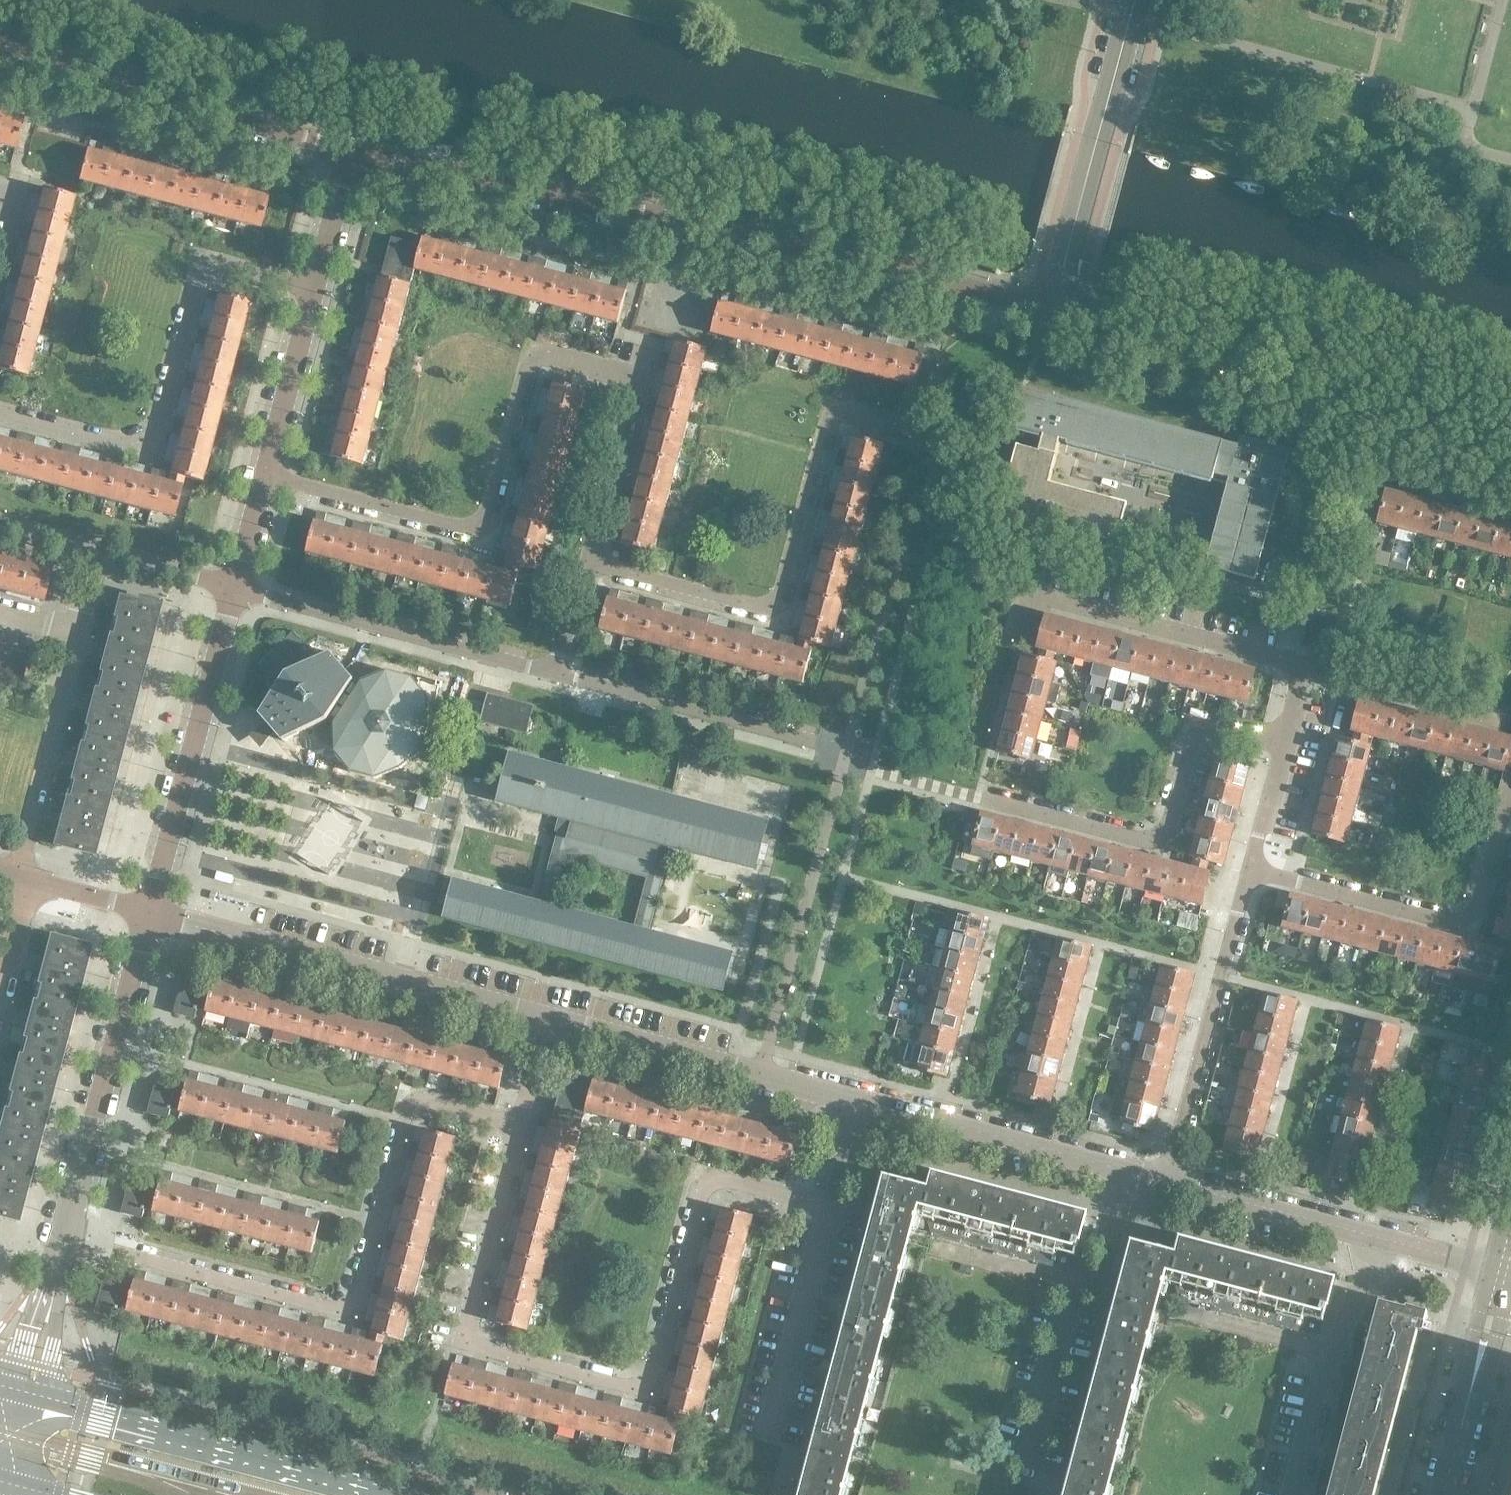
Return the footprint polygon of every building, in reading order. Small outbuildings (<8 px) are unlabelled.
[(23,117),(22,117),(25,108),(6,103),(4,112),(0,111),(0,145),(15,149),(23,117)] [(102,186),(110,155),(106,154),(108,144),(90,139),(87,149),(86,149),(78,180),(102,186)] [(124,192),(135,151),(116,147),(114,156),(110,155),(102,186),(124,192)] [(146,198),(155,167),(151,165),(153,156),(135,151),(124,192),(146,198)] [(169,204),(179,163),(161,158),(159,168),(155,167),(146,198),(169,204)] [(191,210),(199,178),(195,177),(198,168),(179,163),(169,204),(191,210)] [(214,215),(224,175),(206,170),(203,179),(199,178),(191,210),(214,215)] [(236,221),(244,190),(240,189),(243,180),(224,175),(214,215),(236,221)] [(259,228),(268,196),(270,187),(251,182),(248,191),(244,190),(236,221),(259,228)] [(68,218),(74,197),(74,195),(43,187),(41,191),(32,189),(27,207),(68,218)] [(62,241),(68,218),(27,207),(22,226),(32,228),(31,232),(62,241)] [(438,275),(446,244),(442,243),(445,233),(426,228),(424,238),(423,237),(421,246),(415,269),(438,275)] [(56,263),(62,241),(31,232),(29,236),(20,234),(15,252),(56,263)] [(461,281),(471,240),(453,235),(450,245),(446,244),(438,275),(461,281)] [(411,284),(415,269),(421,246),(412,244),(412,242),(392,237),(382,277),(411,284)] [(483,287),(491,256),(487,254),(490,245),(471,240),(461,281),(483,287)] [(506,293),(516,252),(498,247),(495,257),(491,256),(483,287),(506,293)] [(50,286),(56,263),(15,252),(10,271),(20,273),(19,277),(50,286)] [(528,299),(536,267),(532,266),(534,257),(516,252),(506,293),(528,299)] [(550,305),(561,264),(543,259),(540,269),(536,267),(528,299),(550,305)] [(573,311),(581,279),(577,278),(579,269),(561,264),(550,305),(573,311)] [(595,317),(606,276),(587,271),(585,280),(581,279),(573,311),(595,317)] [(404,307),(410,285),(411,284),(382,277),(379,276),(378,280),(369,278),(364,296),(404,307)] [(618,323),(626,291),(622,290),(624,281),(606,276),(595,317),(618,323)] [(44,308),(50,286),(19,277),(18,281),(8,279),(3,297),(44,308)] [(243,323),(249,300),(217,292),(216,297),(207,294),(202,313),(243,323)] [(735,339),(743,307),(739,306),(741,297),(722,292),(711,333),(735,339)] [(398,330),(404,307),(364,296),(359,315),(368,317),(367,321),(398,330)] [(44,308),(3,297),(0,310),(0,316),(8,318),(7,322),(38,331),(44,308)] [(757,345),(768,304),(750,299),(747,308),(743,307),(735,339),(757,345)] [(780,351),(788,319),(784,318),(786,309),(768,304),(757,345),(780,351)] [(802,357),(813,316),(794,311),(792,320),(788,319),(780,351),(802,357)] [(237,346),(243,323),(202,313),(197,331),(207,334),(205,338),(237,346)] [(824,362),(833,331),(829,330),(831,321),(813,316),(802,357),(824,362)] [(393,352),(398,330),(367,321),(366,325),(357,323),(352,341),(393,352)] [(38,331),(7,322),(6,326),(0,325),(0,345),(32,353),(38,331)] [(847,368),(858,328),(839,323),(837,332),(833,331),(824,362),(847,368)] [(869,374),(878,343),(874,342),(876,333),(858,328),(847,368),(869,374)] [(892,380),(903,340),(884,335),(882,344),(878,343),(869,374),(892,380)] [(231,368),(237,346),(205,338),(204,342),(195,339),(190,358),(231,368)] [(701,372),(707,350),(707,348),(676,340),(676,341),(666,338),(661,357),(671,359),(670,363),(701,372)] [(915,386),(923,355),(919,354),(921,344),(903,340),(892,380),(915,386)] [(387,375),(393,352),(352,341),(347,360),(356,362),(355,366),(387,375)] [(32,353),(0,345),(0,369),(26,376),(32,353)] [(225,391),(231,368),(190,358),(185,376),(195,378),(194,383),(225,391)] [(695,394),(701,372),(670,363),(669,367),(659,365),(654,383),(695,394)] [(381,397),(387,375),(355,366),(354,370),(345,368),(340,386),(381,397)] [(579,412),(585,389),(554,381),(553,386),(544,383),(539,402),(579,412)] [(219,413),(225,391),(194,383),(193,387),(183,384),(178,403),(219,413)] [(689,417),(695,394),(654,383),(650,402),(659,404),(658,408),(689,417)] [(375,419),(381,397),(340,386),(335,405),(345,407),(344,411),(375,419)] [(1255,580),(1290,450),(1241,437),(1238,446),(1223,443),(1223,442),(1055,397),(1056,394),(1027,387),(1026,390),(1019,388),(1009,426),(1228,484),(1206,567),(1255,580)] [(573,435),(579,412),(539,402),(534,420),(544,423),(542,427),(573,435)] [(213,436),(219,413),(178,403),(174,421),(183,423),(182,427),(213,436)] [(683,439),(689,417),(658,408),(657,412),(647,410),(643,428),(683,439)] [(369,442),(375,419),(344,411),(342,415),(333,413),(328,431),(369,442)] [(207,458),(213,436),(182,427),(181,431),(171,429),(167,447),(207,458)] [(567,457),(573,435),(542,427),(541,431),(532,428),(527,447),(567,457)] [(24,444),(20,442),(22,433),(4,428),(0,442),(0,471),(15,475),(24,444)] [(677,461),(683,439),(643,428),(638,446),(647,449),(646,453),(677,461)] [(363,465),(369,442),(328,431),(323,450),(333,452),(331,457),(363,465)] [(878,467),(884,444),(853,436),(843,434),(838,452),(848,455),(847,459),(878,467)] [(38,481),(48,440),(30,435),(28,445),(24,444),(15,475),(38,481)] [(60,487),(68,455),(64,454),(67,445),(48,440),(38,481),(60,487)] [(83,493),(93,452),(75,447),(72,456),(68,455),(60,487),(83,493)] [(201,481),(207,458),(167,447),(162,466),(171,468),(170,473),(184,477),(201,481)] [(561,480),(567,457),(527,447),(522,465),(532,468),(531,472),(561,480)] [(105,499),(113,467),(109,466),(112,457),(93,452),(83,493),(105,499)] [(671,483),(677,461),(646,453),(645,457),(635,455),(631,473),(671,483)] [(127,504),(137,464),(120,459),(117,468),(113,467),(105,499),(127,504)] [(872,490),(878,467),(847,459),(846,463),(836,460),(831,479),(872,490)] [(149,510),(157,479),(152,478),(155,468),(137,464),(127,504),(149,510)] [(555,502),(561,480),(531,472),(530,476),(520,473),(515,492),(555,502)] [(182,485),(184,477),(170,473),(167,482),(182,485)] [(665,506),(671,484),(671,483),(631,473),(626,491),(635,494),(634,498),(665,506)] [(182,485),(167,482),(157,479),(149,510),(173,517),(182,485)] [(866,512),(872,490),(831,479),(827,497),(836,500),(835,504),(866,512)] [(1398,527),(1406,495),(1386,490),(1378,522),(1380,523),(1380,524),(1386,526),(1387,524),(1398,527)] [(550,525),(555,502),(515,492),(511,510),(520,512),(519,516),(550,525)] [(1417,532),(1425,500),(1406,495),(1398,527),(1399,528),(1399,529),(1405,531),(1406,529),(1417,532)] [(659,529),(665,506),(634,498),(633,502),(624,499),(619,518),(659,529)] [(1436,537),(1444,505),(1425,500),(1417,532),(1418,533),(1418,534),(1424,536),(1424,534),(1436,537)] [(860,535),(866,512),(835,504),(834,508),(824,505),(820,524),(860,535)] [(1455,542),(1463,510),(1444,505),(1436,537),(1437,538),(1437,539),(1443,541),(1444,539),(1455,542)] [(1474,547),(1482,515),(1463,510),(1455,542),(1456,543),(1456,544),(1462,546),(1463,544),(1474,547)] [(330,558),(340,517),(322,512),(320,522),(315,521),(306,552),(330,558)] [(1493,552),(1501,520),(1482,515),(1474,547),(1475,548),(1475,549),(1481,551),(1482,549),(1493,552)] [(544,547),(550,525),(519,516),(518,521),(508,518),(504,537),(544,547)] [(352,564),(361,533),(356,532),(359,522),(340,517),(330,558),(352,564)] [(653,551),(659,529),(619,518),(614,536),(623,539),(622,543),(653,551)] [(1501,520),(1493,552),(1494,553),(1494,554),(1500,556),(1501,554),(1510,557),(1510,523),(1501,520)] [(375,570),(383,539),(385,529),(367,524),(365,534),(361,533),(352,564),(375,570)] [(854,557),(860,535),(820,524),(815,542),(824,545),(823,549),(854,557)] [(397,576),(405,545),(401,543),(404,534),(385,529),(383,539),(375,570),(397,576)] [(420,582),(430,541),(412,536),(409,546),(405,545),(397,576),(420,582)] [(538,570),(544,547),(504,537),(499,555),(508,557),(507,562),(521,566),(538,570)] [(442,588),(450,556),(446,555),(449,546),(430,541),(420,582),(442,588)] [(464,593),(474,553),(457,548),(454,557),(450,556),(442,588),(464,593)] [(849,579),(854,557),(823,549),(822,553),(813,550),(808,569),(849,579)] [(486,599),(494,568),(489,567),(492,557),(474,553),(464,593),(486,599)] [(52,567),(0,554),(0,589),(43,601),(52,567)] [(519,575),(521,566),(507,562),(504,571),(519,575)] [(519,575),(504,571),(494,568),(486,599),(510,606),(519,575)] [(843,602),(849,579),(808,569),(803,587),(812,589),(811,593),(843,602)] [(623,635),(633,594),(615,590),(613,599),(608,598),(599,629),(623,635)] [(837,624),(843,602),(811,593),(810,598),(801,595),(796,613),(837,624)] [(645,641),(653,610),(649,609),(652,599),(633,594),(623,635),(645,641)] [(150,635),(159,602),(139,597),(137,602),(119,597),(115,615),(118,616),(116,626),(150,635)] [(603,610),(606,600),(600,598),(597,608),(603,610)] [(668,647),(678,606),(660,601),(657,611),(653,610),(645,641),(668,647)] [(690,653),(698,622),(694,621),(697,611),(678,606),(668,647),(690,653)] [(712,659),(723,618),(705,613),(702,623),(698,622),(690,653),(712,659)] [(831,647),(837,624),(796,613),(791,632),(800,634),(799,639),(813,643),(831,647)] [(1075,657),(1084,625),(1046,615),(1038,647),(1042,648),(1039,658),(1053,662),(1056,651),(1067,655),(1067,656),(1073,658),(1074,656),(1075,657)] [(735,665),(743,634),(739,632),(741,623),(723,618),(712,659),(735,665)] [(757,671),(768,630),(750,625),(747,635),(743,634),(735,665),(757,671)] [(1094,662),(1103,630),(1084,625),(1075,657),(1086,660),(1086,661),(1092,663),(1093,661),(1094,662)] [(136,689),(146,650),(150,635),(116,626),(113,636),(109,635),(107,643),(100,669),(104,670),(101,680),(136,689)] [(780,677),(788,645),(784,644),(786,635),(768,630),(757,671),(780,677)] [(1113,667),(1122,635),(1103,630),(1094,662),(1105,665),(1105,666),(1111,668),(1112,666),(1113,667)] [(1132,672),(1141,640),(1122,635),(1113,667),(1124,670),(1124,671),(1130,673),(1131,671),(1132,672)] [(812,647),(813,643),(799,639),(798,643),(812,647)] [(1151,677),(1160,645),(1141,640),(1132,672),(1143,675),(1143,676),(1149,678),(1150,676),(1151,677)] [(811,652),(812,647),(798,643),(797,648),(811,652)] [(811,652),(797,648),(788,645),(780,677),(803,683),(811,652)] [(1170,682),(1179,650),(1160,645),(1151,677),(1162,680),(1162,681),(1168,683),(1169,681),(1170,682)] [(16,657),(18,650),(4,647),(0,662),(0,673),(11,676),(13,669),(14,663),(16,657)] [(28,660),(29,654),(18,650),(16,657),(28,660)] [(1189,687),(1198,655),(1179,650),(1170,682),(1181,685),(1181,686),(1187,688),(1188,686),(1189,687)] [(283,740),(327,719),(340,699),(395,714),(387,745),(421,754),(441,680),(438,679),(437,684),(402,675),(398,691),(354,679),(331,652),(287,673),(260,714),(267,722),(258,730),(266,740),(275,732),(283,740)] [(1053,675),(1056,664),(1056,663),(1053,662),(1039,658),(1024,654),(1019,674),(1051,683),(1051,681),(1053,682),(1055,675),(1053,675)] [(1208,692),(1217,660),(1198,655),(1189,687),(1200,690),(1200,691),(1206,693),(1207,691),(1208,692)] [(26,666),(28,660),(16,657),(14,663),(26,666)] [(1227,697),(1236,665),(1217,660),(1208,692),(1219,695),(1218,697),(1225,698),(1226,696),(1227,697)] [(24,672),(26,666),(14,663),(13,669),(24,672)] [(1246,702),(1255,670),(1236,665),(1227,697),(1237,700),(1237,701),(1243,703),(1244,701),(1246,702)] [(23,679),(24,672),(13,669),(11,676),(23,679)] [(1048,693),(1051,683),(1019,674),(1014,693),(1046,702),(1046,700),(1048,701),(1050,694),(1048,693)] [(122,743),(136,689),(101,680),(99,690),(95,689),(93,697),(86,723),(90,724),(87,734),(122,743)] [(1043,712),(1046,702),(1014,693),(1009,712),(1041,721),(1041,719),(1043,720),(1045,713),(1043,712)] [(533,706),(508,699),(489,694),(482,721),(526,732),(533,706)] [(1390,740),(1398,708),(1360,698),(1352,730),(1356,731),(1353,742),(1371,746),(1373,736),(1382,738),(1381,740),(1388,741),(1388,740),(1390,740)] [(1409,745),(1417,713),(1398,708),(1390,740),(1401,743),(1400,745),(1407,746),(1407,745),(1409,745)] [(1038,731),(1041,721),(1009,712),(1004,731),(1036,740),(1036,738),(1038,738),(1040,732),(1038,731)] [(1428,750),(1436,718),(1417,713),(1409,745),(1420,748),(1419,750),(1426,751),(1426,750),(1428,750)] [(1447,755),(1455,723),(1436,718),(1428,750),(1439,753),(1438,755),(1445,756),(1445,755),(1447,755)] [(1466,760),(1474,728),(1455,723),(1447,755),(1458,758),(1457,760),(1464,761),(1464,760),(1466,760)] [(1485,765),(1493,733),(1474,728),(1466,760),(1476,763),(1476,765),(1483,766),(1483,765),(1485,765)] [(1033,750),(1036,740),(1004,731),(999,751),(1020,757),(1020,758),(1026,760),(1027,758),(1031,759),(1031,757),(1033,757),(1035,751),(1033,750)] [(1510,742),(1510,738),(1493,733),(1485,765),(1495,768),(1494,769),(1501,771),(1501,769),(1504,770),(1506,764),(1505,764),(1510,742)] [(107,798),(117,760),(122,743),(87,734),(84,744),(81,743),(72,777),(75,778),(73,788),(107,798)] [(1366,764),(1371,746),(1353,742),(1339,738),(1334,756),(1366,764)] [(456,881),(447,916),(722,989),(731,954),(647,932),(670,845),(754,867),(766,822),(511,755),(500,800),(563,816),(540,904),(456,881)] [(1361,783),(1366,764),(1334,756),(1329,775),(1361,783)] [(1244,788),(1249,768),(1217,760),(1216,762),(1214,762),(1213,768),(1214,769),(1211,780),(1244,788)] [(1356,802),(1361,783),(1329,775),(1324,794),(1356,802)] [(1239,807),(1244,788),(1211,780),(1211,781),(1209,781),(1207,787),(1209,788),(1206,799),(1239,807)] [(93,853),(104,809),(107,798),(73,788),(70,799),(66,798),(59,824),(57,831),(61,832),(58,844),(93,853)] [(1351,821),(1356,802),(1324,794),(1319,812),(1351,821)] [(426,809),(428,798),(428,797),(419,795),(418,795),(418,796),(415,807),(416,807),(425,810),(426,809)] [(1234,826),(1239,807),(1206,799),(1206,800),(1204,800),(1202,806),(1204,807),(1201,818),(1234,826)] [(1345,843),(1351,821),(1319,812),(1313,834),(1335,840),(1334,842),(1341,843),(1341,842),(1345,843)] [(993,850),(1001,818),(982,813),(976,834),(974,834),(973,840),(975,841),(973,845),(975,845),(975,847),(982,849),(982,847),(993,850)] [(1012,855),(1020,823),(1001,818),(993,850),(994,850),(994,852),(1000,854),(1001,852),(1012,855)] [(1229,845),(1234,826),(1201,818),(1201,819),(1199,819),(1197,825),(1199,826),(1196,837),(1229,845)] [(1031,860),(1039,828),(1020,823),(1012,855),(1013,855),(1013,857),(1019,859),(1020,857),(1031,860)] [(1050,865),(1058,833),(1039,828),(1031,860),(1032,860),(1032,862),(1038,864),(1039,862),(1050,865)] [(1069,870),(1077,838),(1058,833),(1050,865),(1051,865),(1051,867),(1057,869),(1058,867),(1069,870)] [(1223,865),(1229,845),(1196,837),(1196,838),(1194,838),(1192,844),(1194,845),(1191,856),(1194,857),(1208,861),(1223,865)] [(1088,875),(1096,843),(1077,838),(1069,870),(1070,870),(1070,872),(1076,874),(1077,872),(1088,875)] [(1106,880),(1115,848),(1096,843),(1088,875),(1089,875),(1089,877),(1095,879),(1096,877),(1106,880)] [(1125,885),(1134,853),(1115,848),(1106,880),(1108,880),(1108,882),(1114,884),(1115,882),(1125,885)] [(1144,890),(1153,858),(1134,853),(1125,885),(1127,885),(1127,887),(1133,889),(1134,887),(1144,890)] [(1206,872),(1208,861),(1194,857),(1192,868),(1191,868),(1189,873),(1208,878),(1210,873),(1206,872)] [(1163,895),(1172,863),(1153,858),(1144,890),(1146,890),(1146,892),(1152,894),(1153,892),(1163,895)] [(1186,886),(1189,873),(1191,868),(1172,863),(1163,895),(1165,895),(1164,897),(1171,899),(1172,897),(1182,900),(1186,886)] [(1205,891),(1208,878),(1189,873),(1186,886),(1205,891)] [(1201,905),(1205,891),(1186,886),(1182,900),(1201,905)] [(1303,932),(1311,900),(1291,894),(1286,916),(1284,915),(1282,922),(1284,922),(1283,926),(1285,927),(1285,929),(1291,931),(1292,929),(1303,932)] [(1322,937),(1330,905),(1311,900),(1303,932),(1304,932),(1304,934),(1310,936),(1311,934),(1322,937)] [(1341,942),(1349,910),(1330,905),(1322,937),(1323,937),(1323,939),(1329,941),(1330,939),(1341,942)] [(1360,947),(1368,915),(1349,910),(1341,942),(1342,942),(1342,944),(1348,946),(1349,944),(1360,947)] [(983,941),(988,920),(956,911),(955,915),(953,915),(952,921),(954,922),(951,932),(983,941)] [(1379,952),(1387,920),(1368,915),(1360,947),(1361,947),(1361,949),(1367,951),(1368,949),(1379,952)] [(1505,918),(1505,920),(1503,919),(1501,926),(1503,926),(1500,938),(1503,939),(1510,941),(1510,920),(1505,918)] [(1397,957),(1406,925),(1387,920),(1379,952),(1380,952),(1380,954),(1386,956),(1387,954),(1397,957)] [(1416,962),(1425,930),(1406,925),(1397,957),(1399,957),(1399,959),(1405,961),(1406,959),(1416,962)] [(1435,967),(1444,935),(1425,930),(1416,962),(1418,962),(1418,964),(1424,966),(1425,964),(1435,967)] [(978,960),(983,941),(951,932),(950,934),(948,934),(947,940),(948,941),(946,951),(978,960)] [(1454,972),(1463,940),(1444,935),(1435,967),(1437,967),(1436,969),(1443,971),(1444,969),(1454,972)] [(81,974),(89,945),(54,936),(51,948),(48,947),(43,964),(81,974)] [(1086,968),(1091,947),(1059,939),(1058,942),(1057,942),(1055,948),(1057,949),(1054,960),(1086,968)] [(1503,939),(1500,950),(1502,950),(1499,960),(1506,961),(1505,965),(1510,966),(1510,941),(1503,939)] [(1473,977),(1482,945),(1463,940),(1454,972),(1456,972),(1455,974),(1462,976),(1462,974),(1473,977)] [(1498,963),(1499,960),(1502,950),(1500,950),(1482,945),(1473,977),(1475,977),(1474,979),(1481,981),(1481,979),(1493,982),(1498,963)] [(973,979),(978,960),(946,951),(945,953),(943,953),(942,959),(943,960),(941,970),(973,979)] [(1081,987),(1086,968),(1054,960),(1053,961),(1052,961),(1050,967),(1052,968),(1049,979),(1081,987)] [(74,1001),(81,974),(43,964),(39,981),(42,982),(40,992),(74,1001)] [(1189,995),(1194,974),(1162,966),(1161,969),(1159,969),(1158,976),(1160,976),(1157,987),(1189,995)] [(968,998),(973,979),(941,970),(940,972),(938,971),(937,978),(938,979),(936,989),(968,998)] [(229,1017),(240,976),(221,972),(219,981),(214,980),(212,989),(206,1011),(229,1017)] [(252,1023),(260,992),(256,991),(258,981),(240,976),(229,1017),(252,1023)] [(1076,1006),(1081,987),(1049,979),(1048,980),(1047,980),(1045,986),(1047,987),(1044,997),(1076,1006)] [(206,1011),(212,989),(183,982),(174,1013),(195,1018),(197,1009),(206,1011)] [(274,1029),(285,988),(266,983),(264,993),(260,992),(252,1023),(274,1029)] [(1184,1014),(1189,995),(1157,987),(1156,988),(1154,988),(1153,994),(1155,995),(1152,1006),(1184,1014)] [(296,1035),(305,1004),(301,1003),(303,993),(285,988),(274,1029),(296,1035)] [(963,1017),(968,998),(936,989),(935,991),(933,990),(932,997),(933,997),(931,1008),(963,1017)] [(67,1028),(74,1001),(40,992),(37,1002),(33,1001),(29,1018),(67,1028)] [(1292,1023),(1297,1002),(1265,993),(1264,997),(1262,996),(1260,1003),(1262,1003),(1259,1014),(1292,1023)] [(319,1041),(330,1000),(311,995),(309,1005),(305,1004),(296,1035),(319,1041)] [(1071,1025),(1076,1006),(1044,997),(1043,999),(1041,999),(1040,1005),(1042,1006),(1039,1016),(1071,1025)] [(341,1047),(350,1015),(345,1014),(348,1005),(330,1000),(319,1041),(341,1047)] [(1179,1033),(1184,1014),(1152,1006),(1151,1007),(1149,1007),(1148,1013),(1150,1014),(1147,1025),(1179,1033)] [(364,1053),(374,1012),(356,1007),(354,1017),(350,1015),(341,1047),(364,1053)] [(958,1036),(963,1017),(931,1008),(930,1010),(928,1009),(927,1016),(928,1016),(926,1027),(958,1036)] [(386,1059),(394,1027),(390,1026),(393,1017),(374,1012),(364,1053),(386,1059)] [(1287,1042),(1292,1023),(1259,1014),(1259,1016),(1257,1015),(1256,1022),(1257,1022),(1254,1033),(1287,1042)] [(1066,1044),(1071,1025),(1039,1016),(1038,1018),(1036,1017),(1035,1024),(1037,1025),(1034,1035),(1066,1044)] [(60,1055),(67,1028),(29,1018),(25,1035),(28,1036),(25,1046),(60,1055)] [(409,1065),(419,1024),(401,1019),(398,1028),(394,1027),(386,1059),(409,1065)] [(1395,1050),(1400,1029),(1368,1020),(1367,1024),(1365,1023),(1364,1030),(1365,1031),(1362,1041),(1395,1050)] [(431,1071),(439,1039),(435,1038),(438,1029),(419,1024),(409,1065),(431,1071)] [(1174,1052),(1179,1033),(1147,1025),(1146,1026),(1144,1026),(1143,1032),(1145,1033),(1142,1044),(1174,1052)] [(953,1055),(958,1036),(926,1027),(925,1029),(923,1028),(922,1035),(923,1035),(921,1046),(953,1055)] [(453,1076),(464,1036),(446,1031),(443,1040),(439,1039),(431,1071),(453,1076)] [(1282,1061),(1287,1042),(1254,1033),(1254,1035),(1252,1034),(1251,1041),(1252,1041),(1249,1052),(1282,1061)] [(1061,1063),(1066,1044),(1034,1035),(1033,1037),(1031,1036),(1030,1043),(1032,1043),(1029,1054),(1061,1063)] [(476,1082),(484,1051),(480,1050),(483,1041),(464,1036),(453,1076),(476,1082)] [(1390,1069),(1395,1050),(1362,1041),(1362,1043),(1360,1043),(1359,1049),(1360,1050),(1358,1060),(1390,1069)] [(499,1088),(507,1057),(509,1048),(491,1043),(488,1052),(484,1051),(476,1082),(499,1088)] [(1169,1071),(1174,1052),(1142,1044),(1141,1045),(1139,1045),(1138,1051),(1140,1052),(1137,1063),(1169,1071)] [(53,1082),(60,1055),(25,1046),(23,1056),(19,1055),(15,1072),(53,1082)] [(947,1076),(953,1055),(921,1046),(920,1048),(918,1047),(917,1054),(918,1054),(916,1065),(930,1068),(928,1073),(932,1074),(933,1072),(947,1076)] [(1498,1077),(1503,1056),(1471,1047),(1470,1051),(1468,1051),(1467,1057),(1468,1058),(1465,1069),(1498,1077)] [(1277,1080),(1282,1061),(1249,1052),(1249,1054),(1247,1053),(1246,1060),(1247,1060),(1244,1071),(1277,1080)] [(1056,1082),(1061,1063),(1029,1054),(1028,1056),(1026,1055),(1025,1062),(1026,1062),(1024,1073),(1056,1082)] [(1385,1088),(1390,1069),(1358,1060),(1357,1062),(1355,1061),(1354,1068),(1355,1069),(1352,1079),(1385,1088)] [(1164,1090),(1169,1071),(1137,1063),(1136,1064),(1134,1064),(1133,1070),(1135,1071),(1132,1082),(1164,1090)] [(1493,1096),(1498,1077),(1465,1069),(1465,1070),(1463,1070),(1462,1076),(1463,1077),(1460,1088),(1493,1096)] [(203,1117),(213,1076),(195,1071),(193,1081),(188,1080),(185,1089),(179,1111),(203,1117)] [(1272,1099),(1277,1080),(1244,1071),(1244,1073),(1242,1072),(1241,1079),(1242,1079),(1239,1090),(1272,1099)] [(46,1109),(53,1082),(15,1072),(10,1089),(14,1090),(11,1100),(46,1109)] [(608,1117),(619,1077),(601,1072),(598,1081),(594,1080),(591,1089),(585,1111),(608,1117)] [(1050,1103),(1056,1082),(1024,1073),(1023,1075),(1021,1074),(1020,1081),(1021,1081),(1019,1092),(1033,1096),(1032,1100),(1035,1101),(1036,1099),(1050,1103)] [(225,1123),(233,1092),(229,1091),(232,1081),(213,1076),(203,1117),(225,1123)] [(631,1123),(639,1092),(635,1091),(637,1081),(619,1077),(608,1117),(631,1123)] [(1380,1107),(1385,1088),(1352,1079),(1352,1081),(1350,1080),(1349,1087),(1350,1088),(1348,1098),(1380,1107)] [(585,1111),(591,1089),(582,1086),(583,1085),(563,1080),(552,1119),(581,1127),(585,1111)] [(179,1111),(185,1089),(156,1081),(148,1112),(168,1118),(171,1108),(179,1111)] [(1159,1109),(1164,1090),(1132,1082),(1131,1083),(1129,1083),(1128,1089),(1130,1090),(1127,1101),(1159,1109)] [(247,1129),(258,1088),(240,1083),(237,1093),(233,1092),(225,1123),(247,1129)] [(653,1129),(664,1088),(646,1084),(643,1093),(639,1092),(631,1123),(653,1129)] [(270,1135),(278,1104),(274,1103),(277,1093),(258,1088),(247,1129),(270,1135)] [(676,1135),(684,1104),(680,1103),(682,1093),(664,1088),(653,1129),(676,1135)] [(1488,1115),(1493,1096),(1460,1088),(1460,1089),(1458,1089),(1457,1095),(1458,1096),(1455,1107),(1488,1115)] [(1267,1117),(1272,1099),(1239,1090),(1239,1092),(1237,1091),(1236,1098),(1237,1098),(1235,1109),(1267,1117)] [(292,1141),(303,1100),(285,1095),(282,1105),(278,1104),(270,1135),(292,1141)] [(698,1141),(709,1100),(690,1095),(688,1105),(684,1104),(676,1135),(698,1141)] [(1375,1126),(1380,1107),(1348,1098),(1347,1100),(1345,1099),(1344,1106),(1345,1106),(1342,1117),(1375,1126)] [(39,1136),(46,1109),(11,1100),(8,1110),(5,1109),(0,1126),(39,1136)] [(315,1147),(323,1116),(319,1114),(321,1105),(303,1100),(292,1141),(315,1147)] [(720,1147),(729,1116),(725,1115),(727,1105),(709,1100),(698,1141),(720,1147)] [(1153,1130),(1159,1109),(1127,1101),(1126,1102),(1124,1102),(1123,1108),(1125,1109),(1122,1119),(1136,1123),(1135,1127),(1139,1128),(1139,1127),(1153,1130)] [(338,1153),(346,1122),(345,1121),(348,1112),(330,1107),(327,1117),(323,1116),(315,1147),(338,1153)] [(743,1153),(754,1112),(735,1107),(733,1117),(729,1116),(720,1147),(743,1153)] [(1483,1134),(1488,1115),(1455,1107),(1455,1108),(1453,1108),(1452,1114),(1453,1115),(1450,1125),(1483,1134)] [(1262,1136),(1267,1117),(1235,1109),(1234,1111),(1232,1110),(1231,1117),(1232,1117),(1230,1128),(1262,1136)] [(765,1159),(774,1127),(770,1126),(772,1117),(754,1112),(743,1153),(765,1159)] [(1370,1145),(1375,1126),(1342,1117),(1342,1119),(1340,1118),(1338,1125),(1340,1125),(1337,1136),(1370,1145)] [(581,1127),(552,1119),(550,1119),(549,1123),(539,1120),(535,1139),(575,1149),(581,1127)] [(789,1165),(797,1134),(796,1133),(799,1124),(780,1119),(778,1129),(774,1127),(765,1159),(789,1165)] [(1478,1153),(1483,1134),(1450,1125),(1450,1127),(1448,1127),(1446,1133),(1448,1134),(1445,1144),(1478,1153)] [(39,1136),(0,1126),(0,1128),(0,1155),(32,1163),(39,1136)] [(450,1160),(457,1137),(425,1129),(425,1130),(416,1127),(411,1146),(420,1148),(419,1152),(450,1160)] [(1256,1158),(1262,1136),(1230,1128),(1229,1129),(1227,1129),(1226,1136),(1227,1136),(1225,1146),(1239,1150),(1238,1155),(1241,1156),(1242,1154),(1256,1158)] [(1365,1164),(1370,1145),(1337,1136),(1337,1138),(1335,1137),(1333,1144),(1335,1144),(1332,1155),(1365,1164)] [(569,1172),(575,1149),(535,1139),(530,1157),(539,1160),(538,1164),(569,1172)] [(1473,1172),(1478,1153),(1445,1144),(1445,1146),(1443,1145),(1441,1152),(1443,1153),(1440,1163),(1473,1172)] [(445,1183),(450,1160),(419,1152),(418,1156),(409,1154),(404,1172),(445,1183)] [(32,1163),(0,1155),(0,1184),(24,1191),(32,1163)] [(1359,1185),(1365,1164),(1332,1155),(1332,1157),(1330,1156),(1328,1163),(1330,1163),(1328,1174),(1342,1177),(1340,1182),(1344,1183),(1345,1181),(1359,1185)] [(1468,1191),(1473,1172),(1440,1163),(1440,1165),(1438,1164),(1436,1171),(1438,1171),(1435,1182),(1468,1191)] [(564,1194),(569,1172),(538,1164),(537,1168),(528,1165),(523,1184),(564,1194)] [(176,1217),(187,1176),(169,1172),(166,1181),(162,1180),(159,1189),(153,1211),(176,1217)] [(439,1205),(445,1183),(404,1172),(399,1190),(408,1193),(407,1197),(439,1205)] [(950,1222),(961,1181),(934,1173),(930,1189),(923,1187),(916,1213),(950,1222)] [(199,1223),(207,1192),(203,1191),(206,1181),(187,1176),(176,1217),(199,1223)] [(886,1324),(916,1213),(923,1187),(886,1178),(802,1494),(841,1494),(886,1324)] [(153,1211),(159,1189),(130,1181),(122,1213),(142,1218),(144,1208),(153,1211)] [(1012,1239),(1023,1197),(961,1181),(950,1222),(977,1230),(973,1245),(981,1247),(985,1232),(1012,1239)] [(1462,1212),(1468,1191),(1435,1182),(1435,1184),(1433,1183),(1431,1190),(1433,1190),(1431,1201),(1445,1205),(1444,1209),(1447,1210),(1448,1208),(1462,1212)] [(221,1229),(232,1188),(214,1183),(211,1193),(207,1192),(199,1223),(221,1229)] [(24,1191),(0,1184),(0,1215),(17,1219),(24,1191)] [(558,1217),(564,1194),(523,1184),(518,1202),(527,1205),(526,1209),(558,1217)] [(244,1235),(252,1204),(248,1203),(250,1193),(232,1188),(221,1229),(244,1235)] [(266,1241),(277,1200),(258,1195),(256,1205),(252,1204),(244,1235),(266,1241)] [(433,1228),(439,1205),(407,1197),(406,1201),(397,1199),(392,1217),(433,1228)] [(1075,1255),(1086,1214),(1023,1197),(1012,1239),(1039,1246),(1035,1261),(1043,1263),(1047,1248),(1075,1255)] [(289,1247),(297,1215),(293,1214),(295,1205),(277,1200),(266,1241),(289,1247)] [(747,1239),(753,1215),(722,1207),(721,1208),(712,1206),(707,1224),(717,1226),(716,1230),(747,1239)] [(312,1253),(320,1222),(319,1221),(322,1212),(303,1207),(301,1217),(297,1215),(289,1247),(312,1253)] [(552,1239),(558,1217),(526,1209),(525,1213),(516,1210),(511,1229),(552,1239)] [(427,1250),(433,1228),(392,1217),(387,1235),(397,1238),(395,1242),(427,1250)] [(546,1262),(552,1239),(511,1229),(506,1247),(515,1249),(514,1253),(546,1262)] [(741,1261),(747,1239),(716,1230),(714,1235),(705,1232),(700,1250),(741,1261)] [(1198,1288),(1209,1246),(1181,1239),(1177,1255),(1170,1253),(1163,1279),(1198,1288)] [(421,1273),(427,1250),(395,1242),(394,1246),(385,1243),(380,1262),(421,1273)] [(1163,1279),(1170,1253),(1133,1243),(1119,1299),(1155,1308),(1163,1279)] [(1260,1304),(1271,1262),(1209,1246),(1198,1288),(1224,1295),(1220,1310),(1229,1313),(1233,1297),(1260,1304)] [(735,1284),(741,1261),(700,1250),(695,1269),(705,1271),(704,1275),(735,1284)] [(540,1284),(546,1262),(514,1253),(513,1258),(504,1255),(499,1273),(540,1284)] [(415,1295),(421,1273),(380,1262),(375,1280),(385,1283),(384,1287),(415,1295)] [(1323,1321),(1334,1279),(1271,1262),(1260,1304),(1286,1311),(1282,1327),(1291,1329),(1295,1314),(1323,1321)] [(150,1316),(161,1276),(142,1271),(140,1280),(135,1279),(132,1288),(127,1310),(150,1316)] [(534,1306),(540,1284),(499,1273),(494,1292),(504,1294),(503,1298),(534,1306)] [(729,1306),(735,1284),(704,1275),(703,1279),(693,1277),(688,1295),(729,1306)] [(173,1322),(181,1291),(177,1290),(179,1281),(161,1276),(150,1316),(173,1322)] [(127,1310),(132,1288),(104,1281),(95,1312),(116,1317),(118,1308),(127,1310)] [(195,1328),(206,1288),(188,1283),(185,1292),(181,1291),(173,1322),(195,1328)] [(409,1317),(415,1295),(384,1287),(383,1291),(373,1288),(368,1307),(409,1317)] [(218,1334),(226,1303),(222,1302),(224,1293),(206,1288),(195,1328),(218,1334)] [(240,1340),(251,1300),(232,1295),(230,1304),(226,1303),(218,1334),(240,1340)] [(723,1329),(729,1306),(688,1295),(684,1314),(693,1316),(692,1320),(723,1329)] [(528,1330),(534,1306),(503,1298),(501,1302),(492,1300),(487,1319),(496,1321),(496,1322),(508,1325),(528,1330)] [(1141,1363),(1155,1308),(1119,1299),(1104,1353),(1141,1363)] [(263,1346),(271,1315),(267,1314),(269,1305),(251,1300),(240,1340),(263,1346)] [(1414,1329),(1422,1331),(1422,1330),(1431,1333),(1434,1324),(1425,1322),(1428,1311),(1406,1306),(1406,1308),(1380,1301),(1328,1494),(1370,1494),(1414,1329)] [(285,1352),(296,1312),(277,1307),(275,1316),(271,1315),(263,1346),(285,1352)] [(403,1341),(409,1317),(368,1307),(363,1325),(373,1328),(372,1332),(386,1336),(403,1341)] [(307,1358),(316,1327),(312,1326),(314,1316),(296,1312),(285,1352),(307,1358)] [(330,1364),(341,1323),(322,1319),(320,1328),(316,1327),(307,1358),(330,1364)] [(717,1351),(723,1329),(692,1320),(691,1324),(681,1322),(677,1340),(717,1351)] [(352,1370),(361,1339),(356,1338),(359,1328),(341,1323),(330,1364),(352,1370)] [(385,1340),(386,1336),(372,1332),(370,1337),(385,1340)] [(383,1345),(385,1340),(370,1337),(369,1341),(383,1345)] [(383,1345),(369,1341),(361,1339),(352,1370),(375,1376),(383,1345)] [(711,1373),(717,1351),(677,1340),(672,1359),(681,1361),(680,1365),(711,1373)] [(1127,1417),(1141,1363),(1104,1353),(1090,1407),(1127,1417)] [(469,1401),(477,1370),(473,1369),(476,1359),(457,1354),(455,1364),(454,1363),(445,1395),(469,1401)] [(492,1407),(502,1366),(484,1361),(481,1371),(477,1370),(469,1401),(492,1407)] [(705,1396),(711,1373),(680,1365),(679,1369),(670,1367),(665,1385),(705,1396)] [(514,1413),(522,1381),(518,1380),(521,1371),(502,1366),(492,1407),(514,1413)] [(536,1419),(547,1378),(529,1373),(526,1383),(522,1381),(514,1413),(536,1419)] [(559,1425),(567,1393),(563,1392),(565,1383),(547,1378),(536,1419),(559,1425)] [(581,1431),(592,1390),(574,1385),(571,1394),(567,1393),(559,1425),(581,1431)] [(699,1419),(705,1396),(665,1385),(660,1403),(669,1406),(668,1411),(682,1415),(699,1419)] [(604,1436),(612,1405),(608,1404),(610,1395),(592,1390),(581,1431),(604,1436)] [(626,1442),(637,1402),(618,1397),(616,1406),(612,1405),(604,1436),(626,1442)] [(649,1448),(657,1417),(653,1416),(655,1407),(637,1402),(626,1442),(649,1448)] [(1112,1471),(1127,1417),(1090,1407),(1076,1461),(1112,1471)] [(681,1419),(682,1415),(668,1411),(667,1415),(681,1419)] [(680,1423),(681,1419),(667,1415),(666,1419),(680,1423)] [(680,1423),(666,1419),(657,1417),(649,1448),(672,1454),(680,1423)] [(1112,1471),(1076,1461),(1067,1494),(1106,1494),(1112,1471)]
